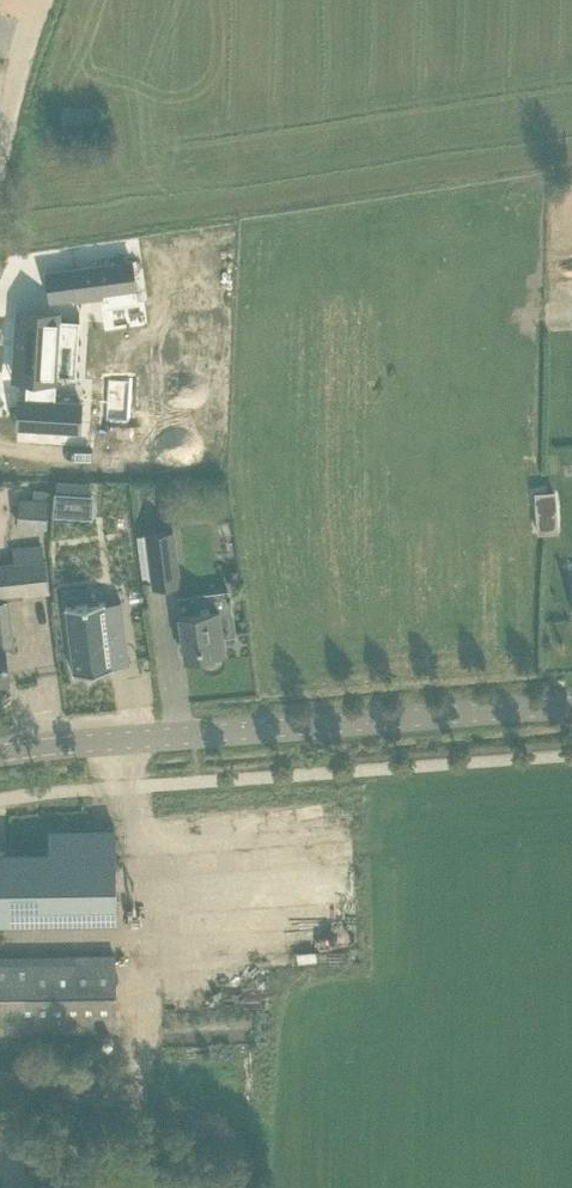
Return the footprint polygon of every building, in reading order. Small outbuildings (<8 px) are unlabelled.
[(131,259),(71,268),(76,300),(104,296),(105,306),(104,306),(105,307),(106,307),(116,305),(116,306),(117,306),(117,305),(136,302),(136,303),(137,303),(137,302),(136,302),(135,292),(136,292),(131,259)] [(13,344),(11,373),(27,374),(26,398),(24,398),(22,428),(79,431),(81,401),(53,400),(54,382),(55,382),(55,381),(55,376),(61,376),(61,378),(69,378),(69,375),(76,376),(76,375),(75,375),(76,358),(77,359),(77,357),(76,357),(77,341),(78,341),(78,340),(77,340),(78,322),(79,322),(79,321),(78,321),(78,322),(59,320),(15,317),(14,337),(13,337),(13,338),(14,338),(13,343),(12,343),(12,344),(13,344)] [(55,493),(54,513),(68,514),(70,494),(55,493)] [(22,524),(46,525),(47,501),(24,500),(22,524)] [(146,533),(153,588),(184,584),(177,530),(146,533)] [(6,596),(48,591),(43,543),(13,547),(14,562),(0,564),(0,682),(8,681),(3,644),(13,643),(8,599),(7,600),(6,596)] [(188,613),(179,614),(184,658),(204,656),(205,660),(207,660),(220,658),(219,654),(224,653),(222,635),(234,633),(231,613),(228,591),(208,593),(185,596),(188,613)] [(79,604),(64,606),(64,608),(66,607),(73,671),(72,671),(72,673),(104,669),(112,668),(112,666),(111,666),(110,660),(127,659),(120,601),(105,603),(104,601),(79,604)] [(0,850),(0,923),(114,921),(113,848),(112,826),(47,827),(48,849),(0,850)] [(304,909),(304,923),(294,924),(294,947),(354,945),(353,908),(304,909)] [(0,957),(0,1031),(116,1029),(114,955),(67,956),(0,957)]
